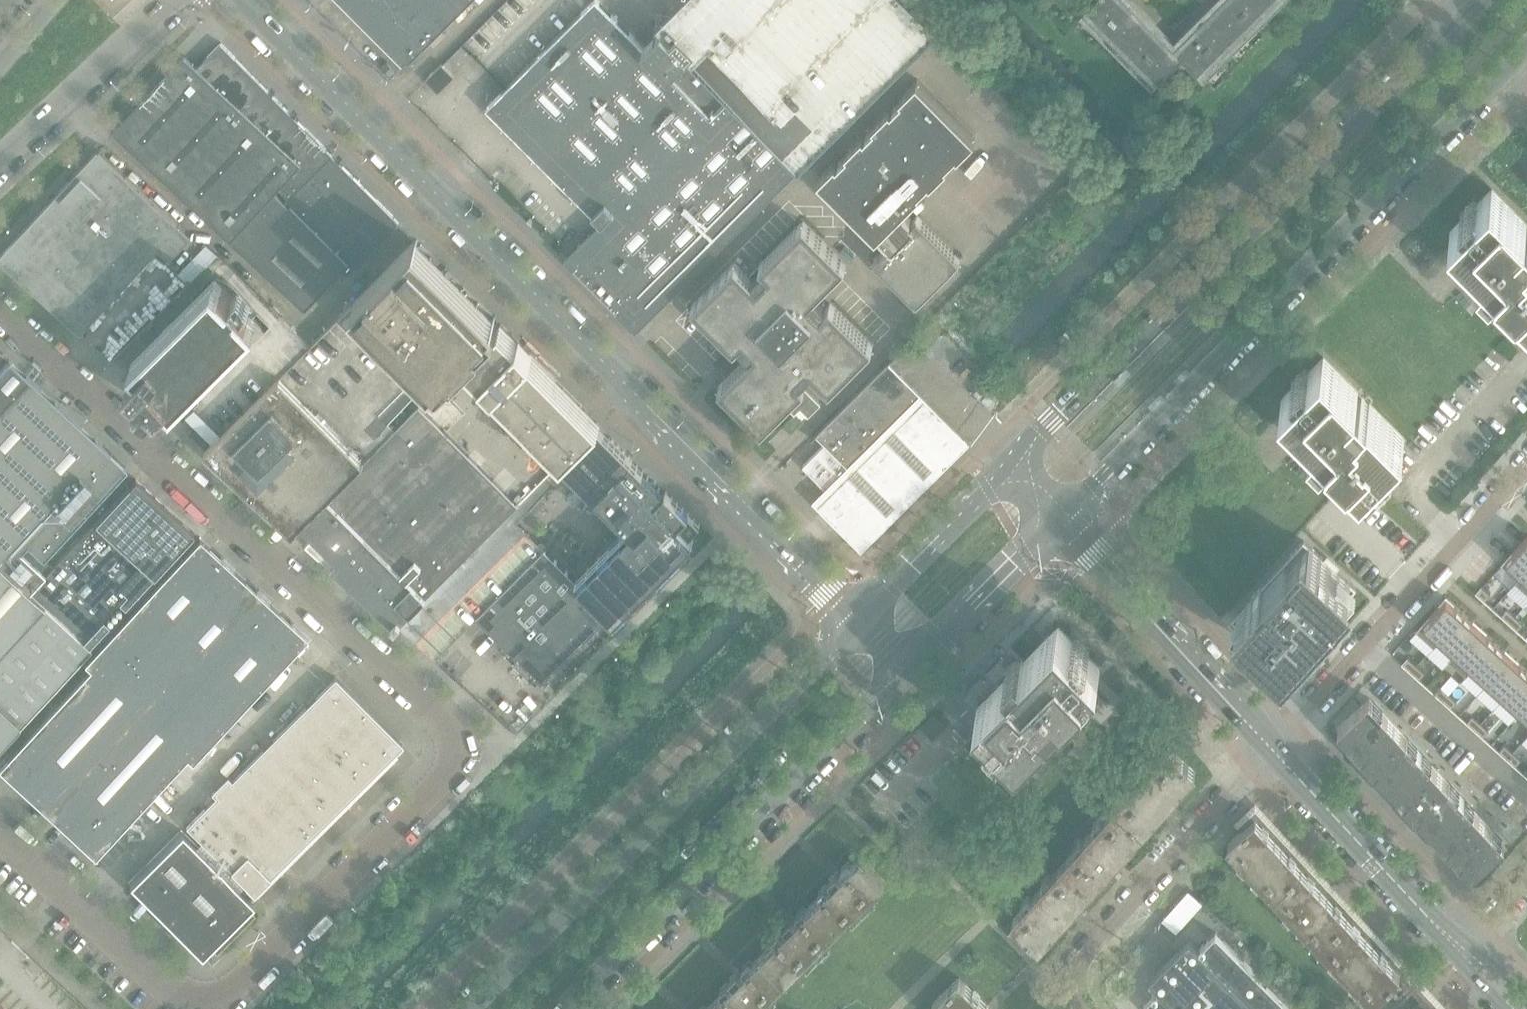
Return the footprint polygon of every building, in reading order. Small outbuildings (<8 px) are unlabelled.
[(470,0),(346,0),(408,62),(470,0)] [(930,35),(938,28),(910,0),(732,0),(742,11),(709,43),(709,42),(692,59),(661,29),(644,46),(597,0),(594,0),(581,13),(570,24),(501,93),(501,92),(486,107),(490,111),(491,111),(506,126),(511,121),(534,144),(529,149),(533,153),(533,154),(594,215),(595,214),(602,221),(564,258),(636,330),(799,167),(799,166),(930,35)] [(1146,20),(1126,0),(1094,0),(1079,15),(1080,16),(1084,12),(1154,83),(1151,87),(1152,88),(1182,58),(1204,80),(1205,79),(1201,75),(1272,5),(1275,8),(1283,0),(1222,0),(1174,48),(1146,20)] [(399,222),(220,42),(196,66),(184,55),(114,132),(306,309),(343,269),(347,273),(399,222)] [(438,92),(454,75),(441,63),(425,79),(438,92)] [(920,191),(918,189),(919,188),(920,188),(927,181),(927,180),(928,179),(930,181),(948,164),(945,162),(947,160),(947,161),(955,154),(954,153),(956,152),(958,154),(975,137),(917,78),(900,96),(902,98),(900,99),(893,106),(893,107),(892,108),(890,106),(873,123),(875,125),(873,126),(866,133),(866,134),(865,135),(862,133),(845,150),(848,152),(846,153),(838,160),(839,161),(837,162),(835,160),(818,177),(876,235),(879,232),(889,243),(874,258),(874,259),(916,302),(917,302),(960,259),(960,258),(917,216),(916,216),(912,220),(910,219),(911,218),(904,211),(903,211),(902,210),(920,191)] [(180,225),(97,149),(0,255),(0,259),(80,333),(158,249),(170,259),(191,236),(180,225)] [(1492,189),(1450,230),(1484,264),(1476,272),(1468,281),(1480,293),(1490,284),(1497,277),(1526,307),(1526,224),(1492,189)] [(872,345),(830,303),(829,303),(825,307),(824,306),(824,305),(816,297),(815,297),(814,296),(845,265),(845,264),(803,221),(802,221),(759,264),(759,265),(748,275),(735,262),(734,262),(691,304),(691,305),(734,348),(735,348),(739,344),(750,354),(718,386),(718,387),(761,430),(762,429),(786,405),(794,414),(800,408),(808,416),(820,404),(804,388),(804,387),(804,386),(800,382),(811,371),(829,389),(830,389),(872,346),(872,345)] [(420,404),(442,383),(465,359),(465,360),(500,325),(499,325),(498,326),(493,322),(495,320),(494,319),(495,318),(494,317),(416,239),(415,240),(415,239),(309,344),(205,448),(206,450),(207,449),(293,528),(292,529),(293,530),(296,527),(301,522),(328,496),(365,459),(420,404)] [(202,271),(217,255),(207,244),(191,261),(202,271)] [(205,448),(309,344),(279,314),(265,328),(257,321),(258,320),(250,313),(223,285),(215,277),(132,360),(138,366),(129,376),(129,377),(142,391),(148,391),(160,403),(161,403),(172,392),(172,391),(179,384),(191,395),(188,398),(195,404),(186,413),(195,422),(190,428),(189,433),(193,436),(194,436),(205,448)] [(582,407),(529,354),(500,325),(465,360),(537,433),(563,459),(597,424),(598,423),(597,422),(582,407)] [(1063,343),(1068,338),(1063,333),(1058,338),(1063,343)] [(1403,437),(1369,403),(1323,357),(1282,398),(1316,432),(1299,449),(1312,461),(1317,456),(1328,445),(1362,479),(1403,437)] [(119,476),(126,468),(8,360),(0,369),(0,564),(29,591),(45,574),(19,551),(26,543),(43,558),(119,476)] [(821,447),(803,465),(812,474),(830,492),(830,491),(870,452),(863,445),(866,443),(865,442),(912,395),(913,397),(916,393),(912,389),(892,368),(889,365),(886,363),(846,403),(811,438),(812,438),(822,429),(826,433),(831,438),(821,447)] [(982,383),(973,392),(990,408),(999,400),(982,383)] [(971,443),(921,394),(813,502),(863,550),(971,443)] [(360,528),(452,436),(420,404),(365,459),(328,496),(339,507),(312,534),(313,535),(306,542),(330,564),(363,531),(360,528)] [(803,419),(796,412),(785,423),(791,430),(792,430),(803,419)] [(542,682),(610,614),(616,621),(696,542),(689,535),(700,524),(666,490),(664,492),(599,427),(597,424),(563,459),(560,461),(571,473),(626,529),(575,579),(570,574),(545,548),(544,549),(477,617),(542,682)] [(391,560),(483,467),(452,436),(360,528),(363,531),(330,564),(355,587),(387,556),(391,560)] [(395,624),(508,511),(518,502),(483,467),(391,560),(387,556),(355,587),(395,624)] [(29,591),(43,604),(88,645),(193,531),(134,477),(128,484),(45,574),(29,591)] [(312,534),(339,507),(328,496),(301,522),(303,524),(312,534)] [(477,617),(544,549),(545,548),(508,511),(395,624),(434,659),(477,617)] [(0,764),(0,769),(14,781),(13,782),(14,783),(15,782),(46,811),(77,840),(77,841),(78,842),(78,841),(94,856),(113,835),(151,794),(186,756),(191,761),(242,707),(292,652),(307,636),(291,622),(291,621),(290,620),(290,621),(271,603),(256,589),(255,588),(235,570),(221,557),(221,556),(220,556),(199,537),(134,607),(93,651),(84,662),(89,667),(8,755),(0,764)] [(1526,570),(1526,537),(1503,564),(1519,579),(1522,575),(1526,570)] [(1251,609),(1237,624),(1278,662),(1292,647),(1298,652),(1329,618),(1323,612),(1334,600),(1340,605),(1356,588),(1303,540),(1245,604),(1251,609)] [(43,604),(29,591),(0,564),(0,651),(43,604)] [(1490,594),(1482,587),(1476,592),(1485,600),(1490,594)] [(1440,639),(1463,613),(1447,598),(1420,628),(1437,643),(1440,639)] [(0,651),(0,746),(90,649),(91,648),(88,645),(43,604),(0,651)] [(1514,616),(1506,609),(1501,614),(1509,622),(1514,616)] [(1456,653),(1479,627),(1463,613),(1440,639),(1456,653)] [(1517,629),(1522,624),(1514,616),(1509,622),(1517,629)] [(1019,749),(1099,668),(1058,627),(1024,661),(1011,648),(999,661),(1011,673),(977,707),(1019,749)] [(1472,668),(1495,642),(1479,627),(1456,653),(1472,668)] [(1488,682),(1511,657),(1495,642),(1472,668),(1488,682)] [(1416,665),(1408,657),(1402,663),(1411,671),(1416,665)] [(1526,671),(1511,657),(1488,682),(1504,696),(1526,671)] [(1419,678),(1424,673),(1416,665),(1411,671),(1419,678)] [(1526,703),(1526,671),(1504,696),(1520,711),(1526,703)] [(312,833),(402,744),(334,676),(244,766),(312,833)] [(1448,694),(1440,686),(1435,692),(1443,700),(1448,694)] [(1456,701),(1448,694),(1443,700),(1451,707),(1456,701)] [(1416,749),(1407,738),(1382,711),(1369,698),(1338,727),(1363,754),(1362,755),(1362,756),(1369,763),(1370,762),(1388,781),(1419,751),(1416,749)] [(1480,723),(1472,715),(1467,721),(1475,729),(1480,723)] [(1489,730),(1480,723),(1475,729),(1483,736),(1489,730)] [(1512,752),(1504,744),(1499,750),(1507,758),(1512,752)] [(1143,829),(1195,771),(1168,746),(1116,804),(1143,829)] [(1459,794),(1450,784),(1431,764),(1422,754),(1419,751),(1388,781),(1405,800),(1404,801),(1405,801),(1411,809),(1412,808),(1430,827),(1462,797),(1459,794)] [(1521,759),(1512,752),(1507,758),(1515,765),(1521,759)] [(312,833),(244,766),(185,824),(253,892),(312,833)] [(1504,843),(1492,830),(1477,814),(1474,810),(1464,800),(1462,797),(1430,827),(1447,845),(1446,846),(1454,854),(1455,853),(1473,873),(1504,843)] [(1092,886),(1143,829),(1116,804),(1064,861),(1092,886)] [(1301,867),(1255,818),(1243,829),(1228,843),(1296,916),(1304,909),(1294,898),(1297,894),(1286,881),(1301,867)] [(158,911),(210,858),(181,829),(128,882),(158,911)] [(885,879),(860,854),(841,874),(837,869),(833,873),(829,877),(833,882),(816,899),(841,924),(885,879)] [(248,907),(251,903),(253,901),(210,858),(158,911),(201,954),(209,945),(216,952),(255,914),(248,907)] [(1039,944),(1092,886),(1064,861),(1012,919),(1039,944)] [(1346,916),(1301,867),(1286,881),(1297,894),(1294,898),(1304,909),(1296,916),(1341,965),(1350,957),(1340,946),(1343,943),(1331,930),(1346,916)] [(841,924),(816,899),(796,919),(791,915),(784,922),(788,927),(770,945),(780,955),(774,963),(787,977),(841,924)] [(1399,973),(1346,916),(1331,930),(1343,943),(1340,946),(1350,957),(1341,965),(1373,999),(1386,986),(1399,973)] [(1144,1003),(1149,1008),(1293,1008),(1216,932),(1200,948),(1189,937),(1149,977),(1160,988),(1144,1003)] [(774,963),(780,955),(770,945),(753,961),(742,972),(738,968),(730,976),(734,980),(723,991),(715,1000),(725,1008),(755,1008),(787,977),(774,963)] [(979,997),(959,976),(932,1003),(939,1008),(991,1008),(979,997)] [(715,1000),(705,1008),(725,1008),(715,1000)] [(1424,1000),(1415,1008),(1433,1008),(1424,1000)]
